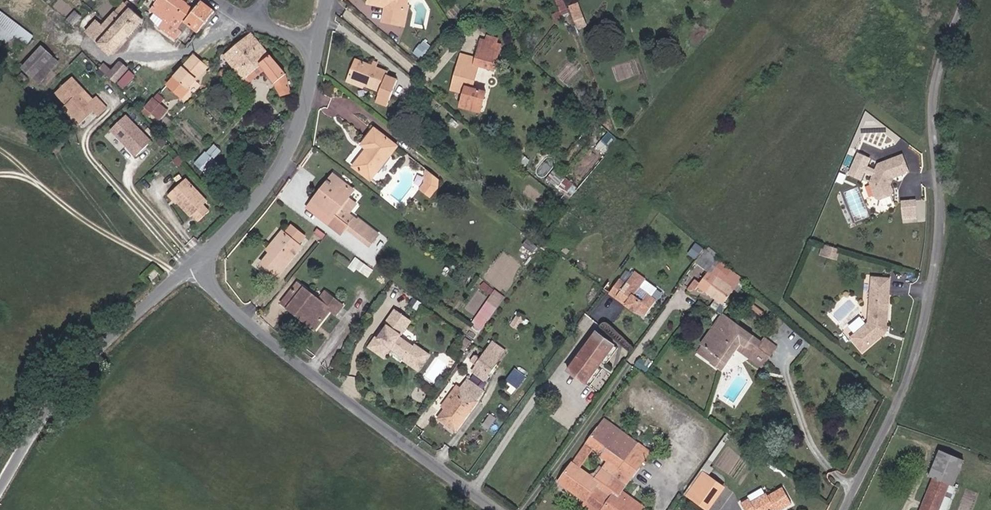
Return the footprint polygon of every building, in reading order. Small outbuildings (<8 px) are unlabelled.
[(183,8),(173,0),(143,0),(153,7),(147,15),(158,23),(153,30),(169,40),(176,45),(182,37),(178,35),(183,27),(183,26),(175,21),(183,8)] [(398,10),(398,3),(399,0),(376,0),(375,9),(370,8),(370,18),(387,20),(386,34),(408,35),(409,21),(397,21),(398,10)] [(561,11),(554,13),(556,19),(570,14),(564,0),(556,0),(561,11)] [(579,1),(569,4),(578,28),(588,25),(579,1)] [(409,21),(410,4),(398,3),(398,10),(397,21),(409,21)] [(194,15),(183,8),(175,21),(183,26),(183,27),(185,29),(197,36),(210,17),(198,9),(194,15)] [(13,47),(18,40),(26,46),(35,34),(0,10),(0,37),(13,47)] [(122,46),(138,27),(119,10),(111,19),(119,26),(112,36),(122,46)] [(108,64),(122,46),(112,36),(119,26),(111,19),(98,32),(94,37),(88,32),(80,40),(108,64)] [(223,64),(232,76),(260,52),(249,41),(223,64)] [(43,44),(22,67),(40,83),(61,61),(43,44)] [(283,82),(278,74),(260,52),(232,76),(242,87),(258,72),(274,89),(278,100),(289,99),(283,82)] [(466,124),(484,126),(486,109),(473,107),(478,80),(495,82),(498,55),(479,52),(476,72),(469,71),(467,83),(459,82),(454,107),(468,109),(466,124)] [(425,65),(430,59),(426,55),(421,61),(425,65)] [(206,73),(192,59),(166,88),(178,101),(187,93),(186,92),(206,73)] [(120,69),(116,74),(122,79),(126,74),(120,69)] [(459,82),(467,83),(469,71),(462,70),(459,82)] [(122,79),(116,74),(112,79),(104,71),(100,76),(108,83),(110,81),(115,87),(122,79)] [(377,110),(389,112),(396,86),(384,83),(383,81),(348,71),(344,88),(380,96),(377,110)] [(129,77),(125,82),(130,88),(135,83),(129,77)] [(81,93),(70,81),(55,95),(66,107),(62,111),(77,126),(91,112),(96,117),(104,110),(94,100),(87,107),(77,97),(81,93)] [(124,95),(130,88),(125,82),(119,90),(124,95)] [(166,98),(163,104),(171,108),(175,102),(166,98)] [(164,116),(151,104),(143,113),(149,119),(156,125),(164,116)] [(143,113),(141,116),(143,120),(144,124),(149,119),(143,113)] [(149,143),(124,117),(105,136),(130,161),(149,143)] [(610,131),(597,145),(607,153),(619,139),(610,131)] [(205,143),(213,150),(223,140),(216,132),(205,143)] [(356,173),(373,187),(397,157),(375,139),(365,152),(370,158),(356,173)] [(347,160),(352,164),(365,150),(360,145),(347,160)] [(863,188),(872,167),(860,162),(851,183),(863,188)] [(911,181),(905,164),(883,173),(875,192),(880,206),(884,207),(895,203),(896,199),(894,192),(893,191),(891,190),(893,185),(896,186),(897,186),(911,181)] [(431,199),(440,188),(440,183),(439,178),(432,172),(419,190),(431,199)] [(336,226),(332,223),(354,198),(333,181),(328,187),(333,191),(323,204),(318,199),(312,206),(322,215),(318,221),(331,232),(336,226)] [(196,212),(198,210),(176,186),(162,198),(171,208),(168,211),(181,225),(184,223),(190,229),(201,219),(196,212)] [(318,199),(323,204),(333,191),(328,187),(318,199)] [(168,211),(171,208),(162,198),(157,202),(166,212),(168,211)] [(307,212),(318,221),(322,215),(312,206),(307,212)] [(921,226),(923,217),(914,215),(912,224),(921,226)] [(297,245),(302,238),(290,228),(284,235),(297,245)] [(261,268),(274,279),(300,248),(297,245),(284,235),(281,233),(269,248),(274,254),(270,259),(261,268)] [(698,259),(704,246),(696,241),(689,255),(698,259)] [(270,259),(274,254),(269,248),(264,253),(270,259)] [(839,267),(841,259),(826,254),(824,262),(839,267)] [(640,294),(644,289),(630,277),(626,282),(640,294)] [(726,312),(740,293),(720,278),(715,284),(713,282),(704,293),(700,290),(694,297),(696,298),(701,292),(726,312)] [(657,311),(639,296),(640,294),(626,282),(610,301),(617,307),(620,304),(630,312),(627,315),(636,322),(638,319),(645,326),(657,311)] [(889,334),(892,288),(875,286),(872,330),(854,346),(866,361),(885,343),(884,342),(888,334),(889,334)] [(495,288),(471,323),(482,330),(506,295),(495,288)] [(293,319),(311,332),(323,317),(292,291),(285,299),(291,303),(281,315),(290,323),(293,319)] [(317,310),(324,302),(319,298),(312,307),(317,310)] [(275,311),(281,315),(291,303),(285,299),(275,311)] [(330,320),(336,311),(324,302),(317,310),(330,320)] [(307,337),(311,332),(293,319),(290,323),(307,337)] [(409,355),(407,357),(395,347),(407,331),(391,319),(380,333),(382,335),(379,339),(376,338),(362,357),(370,363),(375,357),(381,361),(384,358),(397,368),(396,370),(410,382),(423,366),(409,355)] [(491,347),(500,354),(518,331),(510,324),(491,347)] [(726,379),(741,357),(765,374),(778,356),(768,349),(766,353),(726,324),(706,352),(708,354),(702,362),(726,379)] [(565,378),(585,392),(615,354),(595,339),(565,378)] [(585,392),(590,395),(619,358),(615,354),(585,392)] [(376,367),(381,361),(375,357),(370,363),(376,367)] [(472,372),(486,383),(498,370),(482,358),(472,372)] [(506,380),(518,388),(527,375),(515,367),(506,380)] [(436,426),(452,438),(475,410),(459,398),(436,426)] [(644,461),(598,426),(549,490),(576,509),(625,509),(613,501),(644,461)] [(961,463),(942,456),(932,479),(935,481),(923,509),(941,509),(961,463)] [(700,496),(715,508),(726,493),(711,481),(700,496)] [(715,508),(700,496),(694,502),(704,509),(714,509),(715,508)] [(785,498),(771,505),(769,502),(754,509),(753,507),(747,509),(792,509),(785,498)]
